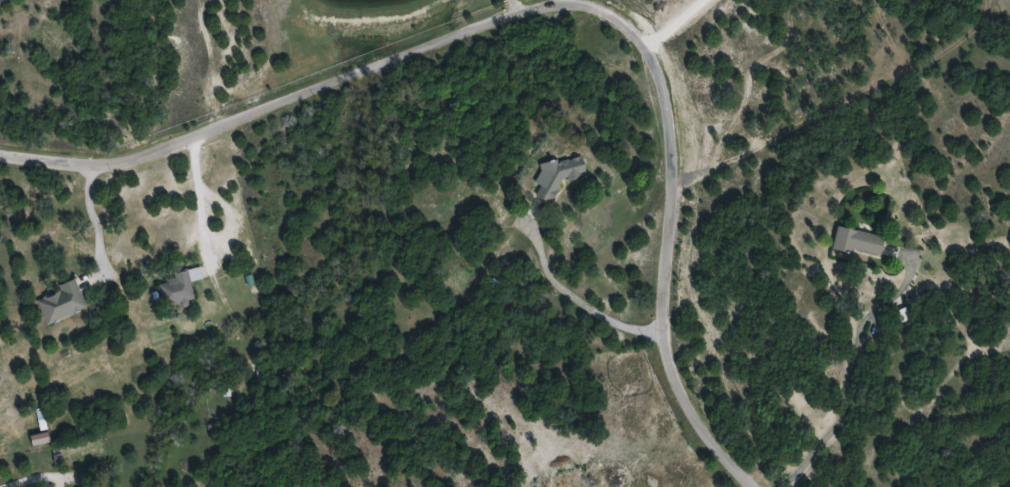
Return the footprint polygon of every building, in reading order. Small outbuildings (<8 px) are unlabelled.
[(532,196),(549,204),(562,176),(575,182),(580,171),(546,154),(532,182),(538,185),(532,196)] [(834,227),(830,248),(878,257),(882,236),(834,227)] [(199,279),(198,267),(170,272),(172,280),(157,283),(160,305),(191,300),(187,281),(199,279)] [(56,291),(34,300),(43,324),(84,308),(72,277),(53,284),(56,291)]
